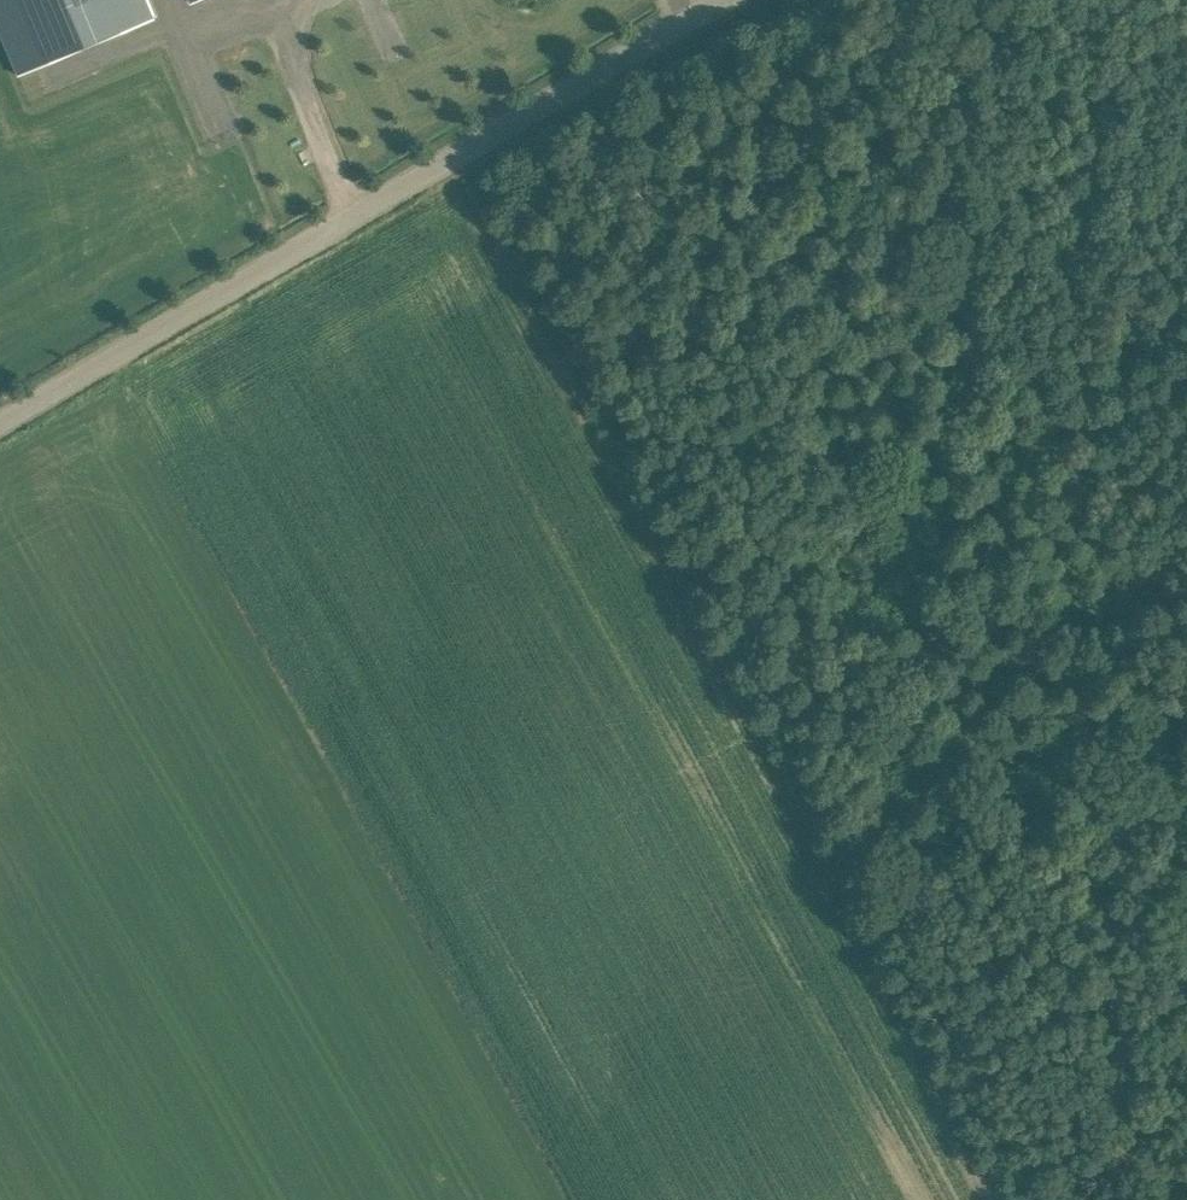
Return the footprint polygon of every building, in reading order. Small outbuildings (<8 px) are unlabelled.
[(19,74),(158,16),(151,0),(0,0),(0,30),(19,74)]
